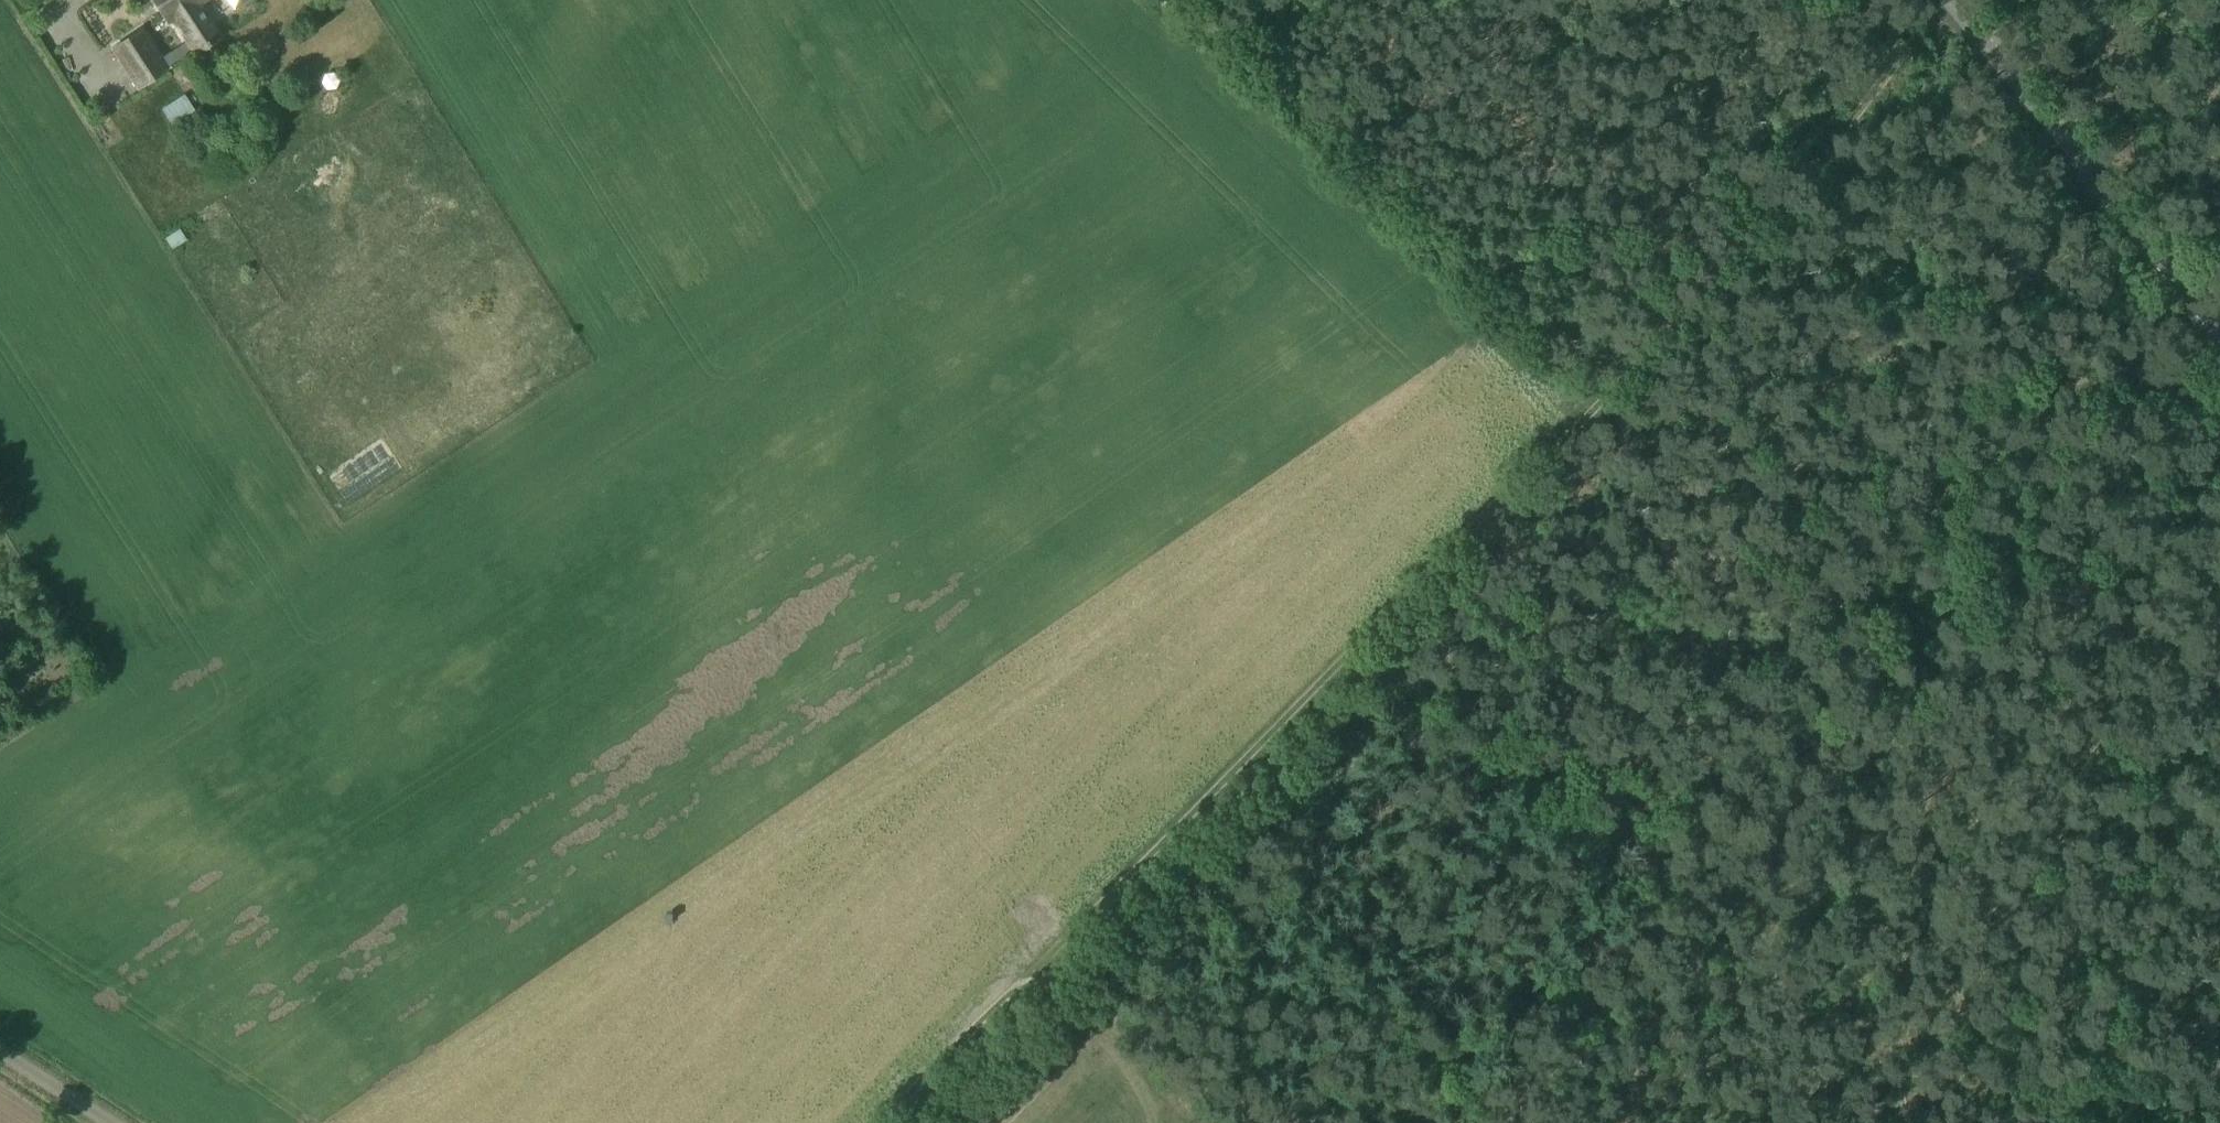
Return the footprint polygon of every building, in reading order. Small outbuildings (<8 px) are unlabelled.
[(189,8),(201,0),(154,0),(168,21),(172,19),(194,53),(211,42),(189,8)] [(167,68),(141,29),(112,48),(137,87),(167,68)] [(169,122),(192,107),(183,92),(159,106),(169,122)]
